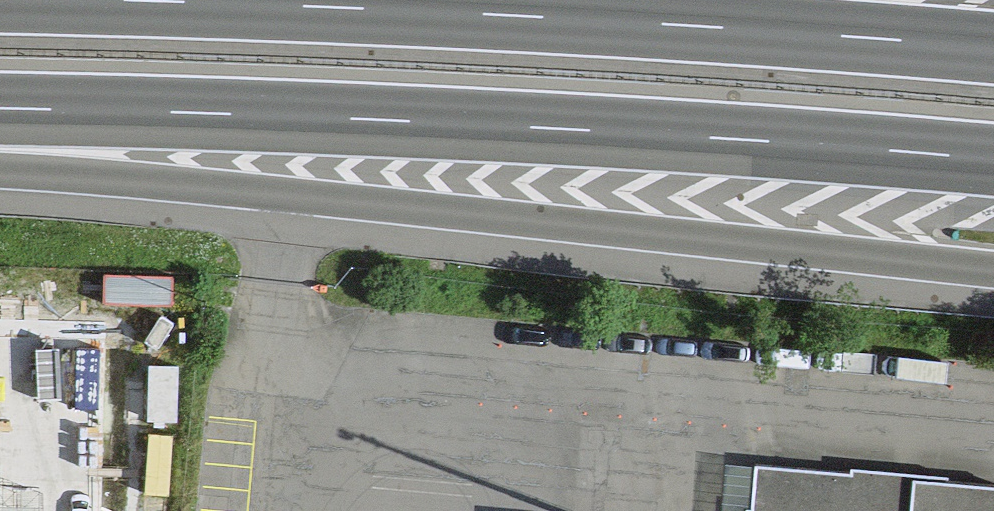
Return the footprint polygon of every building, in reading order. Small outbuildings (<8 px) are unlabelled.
[(766,473),(763,510),(993,510),(993,492),(766,473)]
